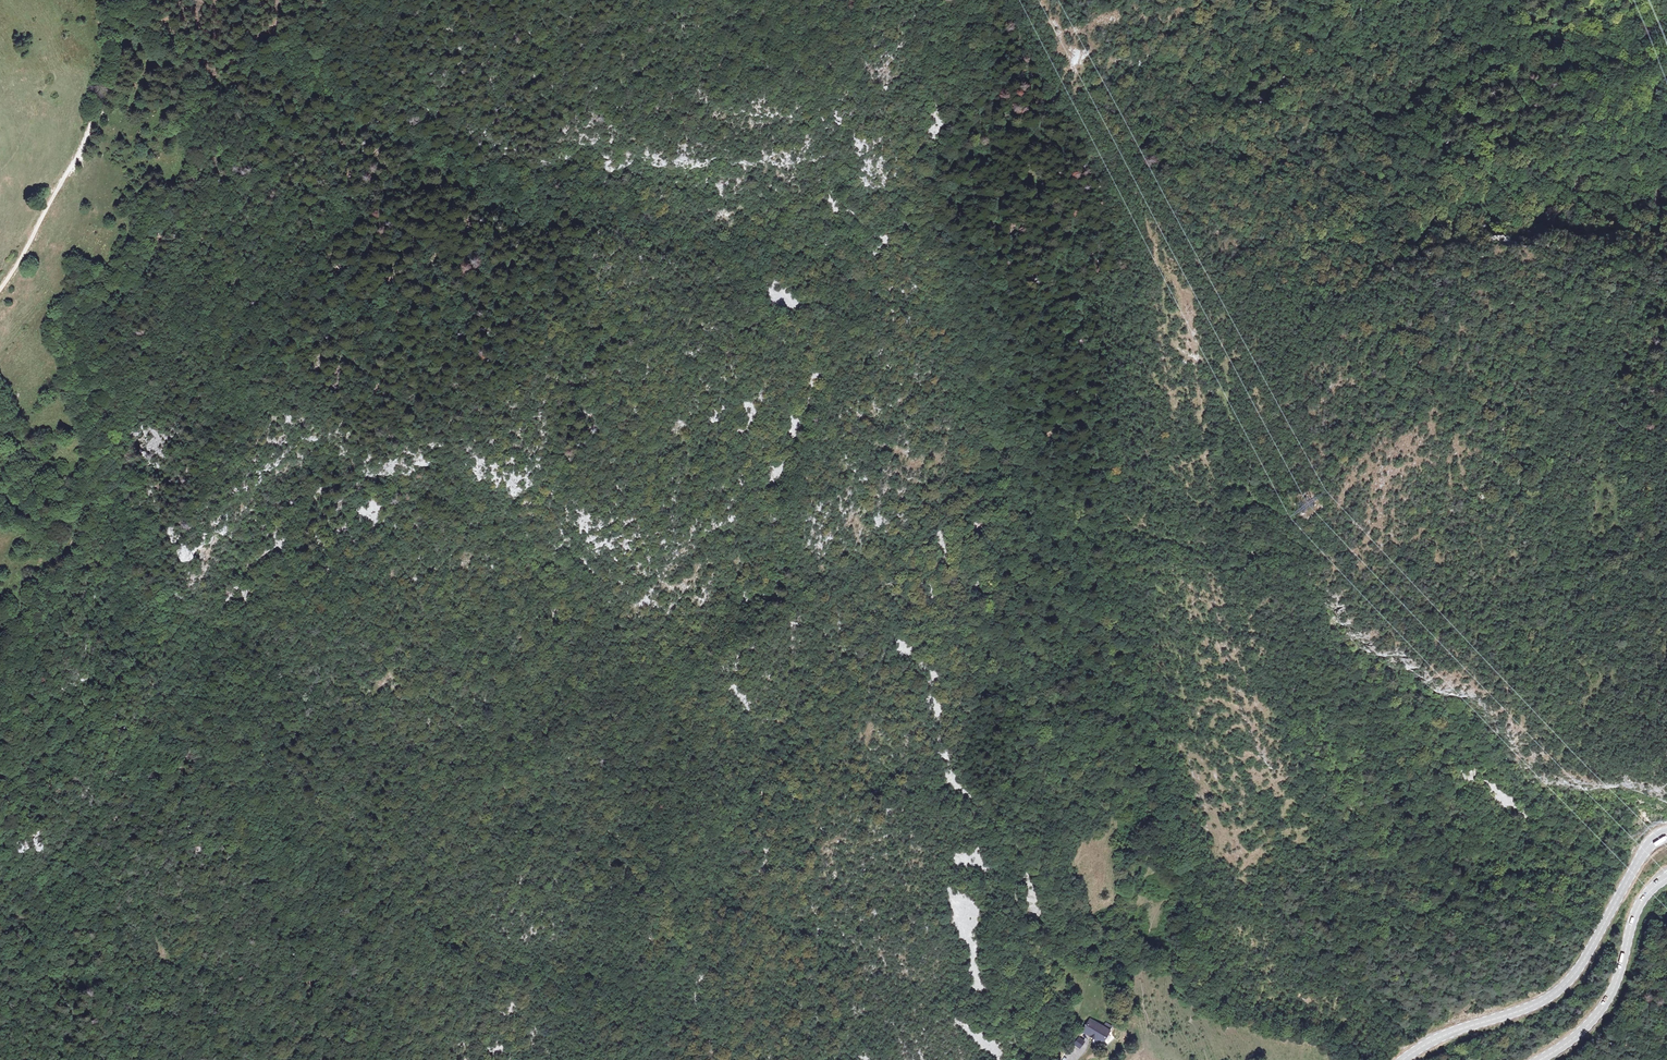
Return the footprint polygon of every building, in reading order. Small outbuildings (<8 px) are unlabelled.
[(1081,1032),(1100,1044),(1107,1031),(1105,1030),(1108,1026),(1103,1023),(1101,1027),(1088,1019),(1081,1032)] [(1070,1046),(1077,1050),(1081,1043),(1074,1040),(1070,1046)]
